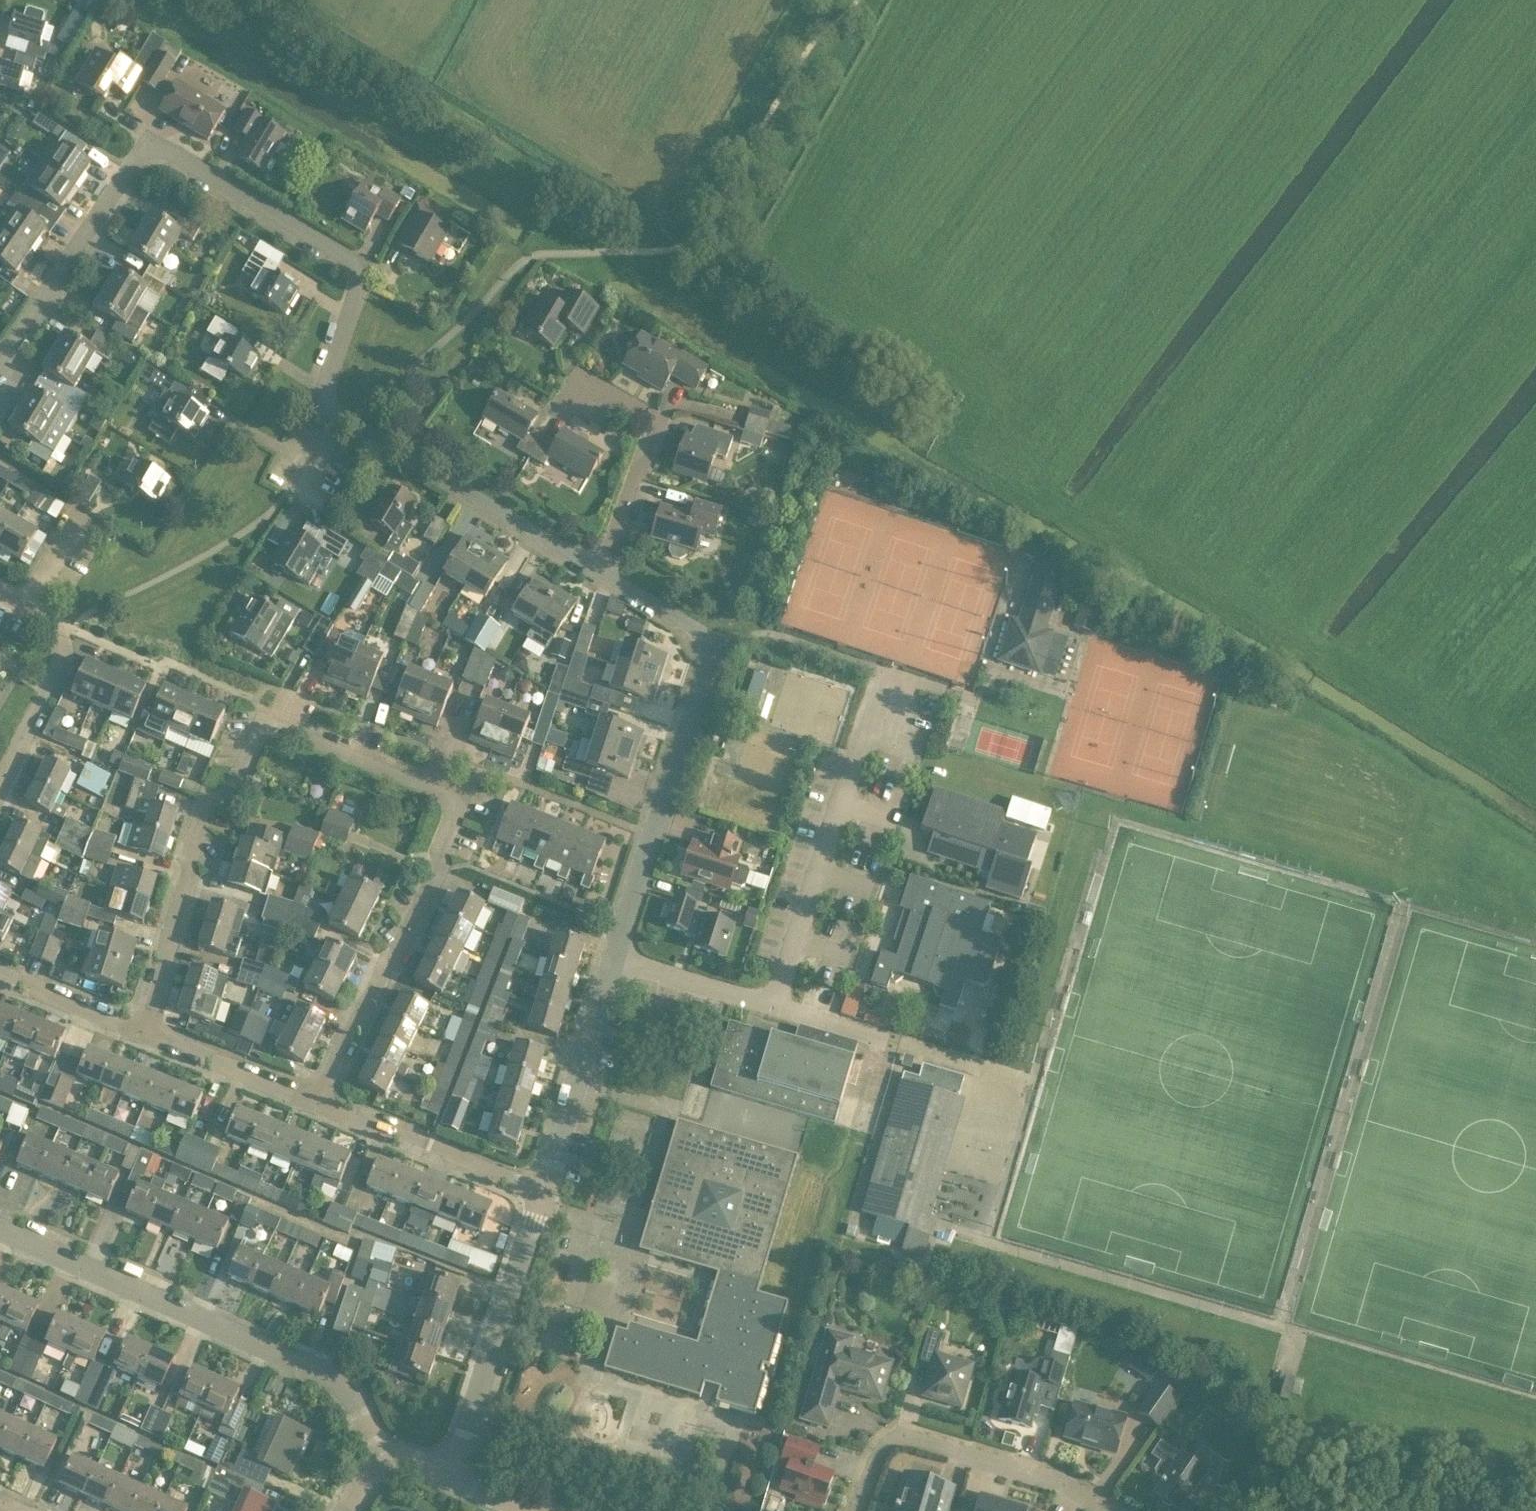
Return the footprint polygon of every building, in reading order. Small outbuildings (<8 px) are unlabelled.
[(76,13),(60,38),(71,45),(86,20),(76,13)] [(25,56),(36,59),(36,60),(44,63),(49,45),(42,43),(48,26),(15,15),(8,38),(28,45),(25,56)] [(113,84),(128,93),(140,72),(114,56),(111,62),(94,52),(75,84),(102,101),(113,84)] [(160,53),(153,65),(141,83),(158,93),(176,63),(160,53)] [(25,56),(17,54),(14,65),(0,61),(0,86),(18,92),(24,74),(31,76),(36,60),(36,59),(25,56)] [(224,113),(176,83),(159,111),(207,141),(224,113)] [(272,155),(284,135),(263,122),(264,121),(246,111),(234,132),(247,139),(238,155),(236,157),(262,172),(272,155)] [(57,155),(47,169),(76,189),(91,167),(79,159),(86,148),(66,133),(38,116),(33,125),(48,135),(49,133),(61,141),(58,145),(62,148),(57,155)] [(26,186),(19,196),(43,212),(50,203),(61,210),(76,189),(47,169),(32,191),(26,186)] [(400,201),(388,193),(386,196),(364,183),(342,219),(364,232),(375,214),(387,221),(400,201)] [(11,221),(1,235),(30,255),(46,231),(35,223),(43,212),(19,196),(16,194),(2,215),(11,221)] [(429,263),(448,232),(431,221),(435,215),(417,204),(402,229),(412,235),(404,249),(429,263)] [(149,215),(138,233),(170,251),(180,234),(192,241),(199,230),(179,218),(173,228),(149,215)] [(128,251),(151,265),(145,275),(166,287),(172,276),(160,269),(170,251),(138,233),(128,251)] [(1,235),(0,237),(0,280),(8,269),(16,275),(22,266),(25,269),(33,257),(30,255),(1,235)] [(277,267),(253,253),(241,273),(257,282),(250,294),(284,315),(297,293),(271,277),(277,267)] [(116,271),(105,290),(136,308),(147,291),(159,298),(166,287),(145,275),(139,285),(116,271)] [(132,343),(139,333),(126,325),(136,308),(105,290),(95,307),(118,321),(112,331),(132,343)] [(538,332),(535,337),(554,349),(568,326),(584,335),(598,311),(566,293),(558,308),(542,298),(526,325),(538,332)] [(246,381),(259,358),(234,343),(240,332),(216,318),(207,334),(222,343),(212,360),(207,361),(201,372),(220,383),(228,370),(246,381)] [(54,354),(85,372),(95,354),(108,362),(112,354),(138,369),(143,359),(118,345),(118,344),(98,332),(88,349),(65,335),(54,354)] [(695,390),(707,371),(681,355),(680,358),(641,336),(624,366),(640,375),(638,377),(662,391),(671,376),(695,390)] [(61,396),(81,408),(88,396),(75,389),(85,372),(54,354),(43,372),(67,386),(61,396)] [(166,392),(153,414),(195,439),(208,417),(183,402),(190,391),(169,379),(162,390),(166,392)] [(74,419),(81,408),(61,396),(55,406),(32,392),(21,411),(64,436),(74,419)] [(523,455),(529,458),(542,436),(530,429),(538,417),(498,393),(482,419),(520,442),(515,450),(523,455)] [(21,411),(10,428),(34,442),(28,452),(48,464),(55,453),(64,436),(21,411)] [(758,411),(751,433),(764,437),(765,434),(789,441),(792,429),(768,422),(770,414),(758,411)] [(542,436),(529,458),(544,467),(549,459),(587,481),(602,456),(563,432),(556,444),(542,436)] [(751,433),(747,446),(760,450),(764,437),(751,433)] [(685,437),(673,471),(705,482),(714,455),(726,459),(732,439),(719,435),(715,447),(685,437)] [(156,505),(170,482),(136,462),(123,485),(156,505)] [(13,475),(0,467),(0,478),(8,483),(13,475)] [(8,483),(30,496),(35,488),(13,475),(8,483)] [(101,483),(90,476),(78,497),(90,505),(101,483)] [(43,493),(35,488),(30,496),(30,497),(27,503),(35,507),(43,493)] [(389,489),(370,521),(394,535),(387,545),(398,551),(411,531),(400,525),(413,503),(389,489)] [(64,506),(55,501),(46,514),(55,519),(64,506)] [(712,538),(720,511),(694,504),(691,517),(659,508),(650,540),(669,545),(667,552),(671,559),(679,561),(686,558),(688,551),(694,553),(700,535),(712,538)] [(15,522),(0,513),(0,546),(15,522)] [(436,518),(424,539),(435,545),(447,525),(436,518)] [(0,546),(0,550),(21,563),(37,535),(15,522),(0,546)] [(300,580),(319,547),(331,554),(338,542),(312,527),(308,525),(301,536),(293,532),(274,564),(300,580)] [(37,535),(21,563),(28,567),(46,535),(39,532),(37,535)] [(444,573),(464,586),(486,549),(466,537),(444,573)] [(372,586),(378,577),(380,574),(386,564),(388,560),(368,547),(360,559),(366,562),(357,577),(362,580),(372,586)] [(485,598),(507,562),(486,549),(464,586),(485,598)] [(1054,633),(1046,631),(1068,569),(1039,560),(1018,623),(1011,620),(998,660),(1040,674),(1054,633)] [(380,574),(378,577),(393,586),(401,574),(386,564),(380,574)] [(512,615),(533,627),(555,591),(534,578),(512,615)] [(362,580),(355,591),(345,609),(355,615),(372,586),(362,580)] [(409,608),(417,613),(420,615),(435,589),(424,583),(409,608)] [(553,639),(575,603),(555,591),(533,627),(553,639)] [(252,598),(230,634),(260,653),(276,627),(287,633),(293,623),(252,598)] [(394,637),(405,642),(417,613),(409,608),(406,606),(394,637)] [(420,615),(417,613),(405,642),(416,647),(428,619),(420,615)] [(442,626),(465,640),(468,634),(471,629),(457,621),(459,618),(450,613),(442,626)] [(474,647),(490,622),(479,616),(468,634),(465,640),(464,641),(474,647)] [(334,626),(323,619),(303,650),(315,657),(334,626)] [(474,647),(485,654),(486,654),(501,629),(490,622),(474,647)] [(574,653),(586,657),(596,629),(583,625),(574,653)] [(322,681),(345,690),(360,650),(338,641),(322,681)] [(570,644),(559,641),(554,657),(565,661),(570,644)] [(625,643),(617,667),(659,681),(667,657),(625,643)] [(462,679),(473,684),(485,654),(474,647),(462,679)] [(366,699),(371,688),(381,663),(383,659),(360,650),(345,690),(366,699)] [(496,661),(486,654),(485,654),(473,684),(485,689),(496,661)] [(73,695),(92,704),(107,671),(94,665),(96,661),(89,658),(73,695)] [(610,673),(611,663),(584,658),(582,668),(610,673)] [(549,693),(560,696),(568,670),(557,666),(549,693)] [(610,707),(614,708),(619,692),(652,703),(659,681),(617,667),(610,688),(594,683),(593,689),(565,679),(562,691),(610,707)] [(392,709),(414,718),(430,678),(408,669),(392,709)] [(754,674),(742,713),(755,717),(768,674),(757,670),(755,674),(754,674)] [(92,704),(113,713),(129,675),(122,673),(120,677),(107,671),(92,704)] [(147,689),(134,683),(136,678),(129,675),(113,713),(132,722),(147,689)] [(436,727),(452,687),(430,678),(414,718),(436,727)] [(156,708),(151,705),(139,732),(164,743),(170,729),(186,691),(181,689),(179,694),(165,688),(156,708)] [(170,729),(190,738),(204,705),(192,699),(194,695),(186,691),(170,729)] [(547,693),(538,721),(531,744),(543,749),(550,725),(558,703),(560,697),(548,693),(548,692),(548,691),(547,693)] [(600,719),(592,743),(634,757),(642,733),(605,721),(610,707),(562,691),(561,692),(560,696),(560,697),(558,703),(586,712),(585,715),(600,719)] [(469,740),(491,749),(507,709),(485,700),(469,740)] [(218,711),(204,705),(190,738),(210,747),(227,709),(220,706),(218,711)] [(507,709),(491,749),(513,758),(530,719),(507,709)] [(52,741),(72,749),(76,737),(56,729),(52,741)] [(565,751),(570,735),(554,729),(548,745),(565,751)] [(88,741),(76,737),(72,749),(83,754),(88,741)] [(627,779),(634,757),(592,743),(585,764),(566,758),(562,770),(589,779),(593,768),(627,779)] [(120,768),(125,756),(114,752),(109,764),(120,768)] [(135,779),(135,780),(146,784),(152,767),(125,756),(120,768),(118,773),(135,779)] [(48,759),(37,781),(61,793),(71,771),(48,759)] [(555,764),(540,759),(537,770),(552,775),(555,764)] [(110,776),(88,765),(77,786),(103,799),(108,788),(105,787),(110,776)] [(158,783),(168,787),(173,775),(163,771),(158,783)] [(184,779),(173,775),(168,787),(179,791),(184,779)] [(147,816),(144,828),(170,837),(178,813),(153,805),(158,789),(146,784),(135,780),(125,810),(137,813),(145,815),(147,816)] [(37,781),(26,803),(50,815),(50,814),(63,820),(68,812),(54,805),(61,793),(37,781)] [(1025,865),(1035,835),(1002,825),(1006,812),(934,789),(920,831),(933,835),(929,846),(941,850),(939,857),(990,873),(985,888),(1018,899),(1029,866),(1025,865)] [(520,863),(524,851),(520,849),(534,813),(512,804),(497,839),(515,847),(510,859),(520,863)] [(330,810),(320,835),(314,848),(320,851),(325,837),(346,845),(355,820),(330,810)] [(520,849),(524,851),(538,856),(534,868),(538,870),(543,872),(548,860),(543,858),(558,823),(534,813),(520,849)] [(62,832),(88,845),(94,832),(67,819),(62,832)] [(41,832),(18,821),(7,843),(31,854),(41,859),(51,838),(41,833),(41,832)] [(566,881),(571,870),(567,868),(582,832),(558,823),(543,858),(548,860),(563,866),(558,878),(566,881)] [(138,851),(163,859),(170,837),(144,828),(133,825),(126,848),(138,851)] [(243,840),(236,864),(271,875),(271,874),(275,862),(276,863),(278,859),(285,862),(288,855),(309,863),(314,848),(320,835),(293,825),(288,838),(285,837),(249,826),(245,841),(243,840)] [(82,859),(83,858),(88,846),(88,845),(62,832),(55,847),(82,859)] [(88,845),(88,846),(111,853),(115,842),(109,840),(110,837),(94,832),(88,845)] [(567,868),(571,870),(585,875),(580,887),(590,891),(596,878),(592,877),(606,842),(582,832),(567,868)] [(710,852),(709,853),(706,855),(704,855),(691,850),(683,875),(730,887),(730,885),(741,888),(745,886),(750,872),(748,869),(737,865),(739,860),(735,859),(739,847),(739,845),(714,837),(714,839),(710,852)] [(43,860),(41,859),(31,854),(7,843),(0,857),(0,866),(20,876),(31,881),(43,860)] [(88,846),(83,858),(106,866),(111,853),(88,846)] [(228,886),(264,897),(271,875),(236,864),(228,886)] [(132,870),(124,894),(150,902),(157,878),(132,870)] [(340,902),(370,918),(382,895),(380,894),(388,879),(372,871),(364,886),(352,879),(346,892),(330,884),(325,894),(340,902)] [(47,900),(63,908),(68,896),(76,876),(70,873),(61,892),(44,884),(38,896),(47,900)] [(895,983),(903,978),(932,988),(936,997),(941,999),(939,1007),(955,1012),(965,981),(983,987),(987,985),(1000,944),(998,940),(980,934),(990,904),(909,877),(899,909),(903,911),(893,941),(897,943),(892,956),(880,952),(870,984),(887,989),(889,982),(895,983)] [(295,905),(290,916),(319,930),(324,918),(304,909),(314,889),(300,884),(296,898),(293,904),(295,905)] [(1,915),(11,894),(0,888),(0,915),(1,915)] [(150,902),(124,894),(110,889),(103,911),(90,907),(87,917),(114,926),(117,916),(143,924),(150,902)] [(507,939),(510,940),(519,916),(518,916),(524,903),(494,890),(487,904),(506,913),(497,937),(506,941),(507,939)] [(42,910),(47,900),(38,896),(27,891),(22,900),(42,910)] [(447,916),(474,929),(485,907),(458,893),(447,916)] [(63,908),(62,909),(87,917),(90,907),(90,906),(68,899),(69,896),(68,896),(63,908)] [(268,896),(265,908),(288,915),(290,916),(295,905),(293,904),(268,896)] [(706,915),(693,911),(696,904),(676,898),(666,927),(685,933),(684,935),(697,939),(694,948),(723,957),(733,926),(705,917),(706,915)] [(212,902),(205,925),(230,933),(239,936),(246,913),(237,910),(237,909),(212,902)] [(340,902),(329,925),(359,940),(370,918),(340,902)] [(282,933),(284,927),(290,916),(288,915),(265,908),(261,920),(264,921),(262,927),(282,933)] [(62,909),(58,921),(83,930),(87,917),(62,909)] [(760,913),(749,909),(743,927),(754,931),(760,913)] [(0,917),(1,915),(0,915),(0,941),(2,943),(12,923),(0,917)] [(314,941),(319,930),(290,916),(284,927),(286,927),(314,941)] [(447,916),(436,937),(463,951),(474,929),(447,916)] [(512,940),(510,944),(522,948),(524,944),(522,943),(530,921),(519,916),(510,940),(512,940)] [(230,933),(205,925),(198,947),(234,959),(241,937),(239,936),(230,933)] [(99,932),(92,955),(130,967),(137,943),(111,935),(99,932)] [(552,946),(549,959),(577,968),(584,943),(550,933),(547,944),(552,946)] [(29,958),(42,963),(51,939),(39,934),(29,958)] [(52,940),(62,943),(64,938),(54,934),(52,940)] [(436,937),(425,961),(452,974),(463,951),(436,937)] [(495,937),(486,961),(497,965),(506,941),(497,937),(495,937)] [(63,944),(62,943),(52,940),(51,939),(42,963),(53,967),(63,944)] [(326,943),(315,967),(344,981),(356,957),(326,943)] [(510,944),(502,967),(514,971),(522,948),(510,944)] [(122,989),(130,967),(92,955),(85,978),(122,989)] [(549,959),(542,983),(570,991),(577,968),(549,959)] [(244,960),(240,972),(263,979),(268,967),(244,960)] [(425,961),(414,982),(442,995),(452,974),(425,961)] [(497,965),(486,961),(477,983),(488,987),(497,965)] [(228,979),(192,967),(185,990),(221,1001),(228,979)] [(268,967),(263,979),(286,990),(294,994),(300,982),(268,967)] [(344,981),(315,967),(304,989),(334,1003),(344,981)] [(514,971),(502,967),(493,989),(505,994),(514,971)] [(263,979),(240,972),(236,983),(259,990),(263,979)] [(282,1001),(286,990),(263,979),(259,990),(282,1001)] [(476,1017),(488,987),(477,983),(468,1006),(466,1013),(476,1017)] [(564,1015),(570,991),(542,983),(535,1006),(564,1015)] [(484,1013),(481,1021),(501,1028),(505,1017),(502,1016),(506,1003),(509,996),(505,994),(493,989),(484,1013)] [(850,989),(842,1013),(857,1018),(865,994),(850,989)] [(214,1024),(221,1001),(185,990),(178,1013),(214,1024)] [(418,1031),(429,1007),(402,994),(391,1017),(418,1031)] [(286,1001),(276,1023),(314,1042),(326,1020),(298,1006),(286,1001)] [(535,1006),(528,1030),(556,1039),(564,1015),(535,1006)] [(9,1042),(20,1015),(0,1007),(0,1039),(9,1042)] [(229,1035),(240,1039),(251,1011),(240,1007),(229,1035)] [(260,1047),(270,1021),(252,1011),(251,1011),(240,1039),(260,1047)] [(466,1013),(453,1043),(465,1048),(474,1025),(476,1017),(466,1013)] [(17,1052),(29,1057),(42,1024),(20,1015),(9,1042),(4,1055),(14,1060),(17,1052)] [(380,1039),(405,1051),(407,1052),(418,1031),(391,1017),(380,1039)] [(494,1045),(501,1028),(481,1021),(469,1051),(480,1056),(486,1041),(494,1045)] [(281,1040),(276,1050),(304,1064),(314,1042),(276,1023),(270,1035),(281,1040)] [(794,1042),(794,1043),(729,1023),(710,1089),(834,1126),(858,1045),(799,1027),(798,1028),(794,1042)] [(42,1024),(29,1057),(24,1069),(34,1072),(41,1055),(54,1061),(65,1033),(42,1024)] [(380,1039),(370,1061),(396,1074),(404,1078),(408,1069),(400,1066),(407,1052),(405,1051),(380,1039)] [(465,1048),(453,1043),(446,1041),(437,1064),(456,1071),(465,1048)] [(516,1043),(509,1067),(537,1076),(544,1052),(516,1043)] [(76,1077),(99,1086),(110,1058),(88,1049),(76,1077)] [(469,1051),(460,1075),(472,1079),(480,1056),(469,1051)] [(99,1086),(123,1095),(134,1067),(110,1058),(99,1086)] [(911,1069),(913,1063),(903,1060),(901,1066),(911,1069)] [(385,1096),(396,1074),(370,1061),(359,1083),(385,1096)] [(437,1064),(428,1087),(447,1093),(456,1071),(437,1064)] [(123,1095),(146,1105),(158,1077),(134,1067),(123,1095)] [(537,1076),(509,1067),(502,1091),(530,1100),(537,1076)] [(13,1098),(18,1087),(20,1082),(0,1073),(0,1093),(13,1098)] [(460,1075),(452,1097),(463,1102),(469,1086),(472,1079),(460,1075)] [(38,1101),(50,1106),(61,1080),(51,1076),(41,1098),(25,1091),(20,1102),(35,1108),(38,1101)] [(146,1105),(166,1113),(178,1085),(158,1077),(146,1105)] [(61,1080),(50,1106),(62,1111),(73,1085),(72,1085),(61,1080)] [(928,1165),(932,1150),(942,1153),(958,1097),(901,1081),(894,1104),(880,1151),(881,1151),(872,1181),(862,1213),(908,1227),(907,1231),(928,1237),(934,1217),(930,1216),(943,1169),(928,1165)] [(166,1113),(190,1123),(202,1095),(178,1085),(166,1113)] [(438,1116),(447,1093),(428,1087),(420,1109),(427,1112),(438,1116)] [(502,1091),(495,1115),(523,1123),(530,1100),(502,1091)] [(463,1102),(452,1097),(442,1120),(454,1125),(463,1102)] [(9,1116),(14,1105),(0,1099),(0,1112),(9,1116)] [(6,1124),(18,1128),(26,1110),(14,1105),(9,1116),(6,1124)] [(26,1110),(18,1128),(32,1134),(38,1119),(51,1125),(59,1129),(64,1118),(41,1108),(38,1115),(26,1110)] [(85,1121),(108,1131),(113,1119),(90,1109),(85,1121)] [(225,1137),(248,1146),(259,1118),(236,1109),(225,1137)] [(495,1115),(488,1138),(516,1147),(523,1123),(495,1115)] [(59,1129),(82,1139),(87,1128),(64,1118),(59,1129)] [(248,1146),(271,1156),(282,1128),(259,1118),(248,1146)] [(108,1131),(130,1140),(134,1129),(113,1119),(108,1131)] [(798,1157),(678,1122),(640,1249),(719,1273),(697,1346),(629,1325),(627,1333),(616,1330),(604,1371),(698,1399),(703,1383),(720,1388),(715,1404),(754,1416),(766,1376),(760,1374),(762,1365),(769,1367),(788,1304),(757,1295),(798,1157)] [(109,1137),(87,1128),(82,1139),(104,1149),(109,1137)] [(271,1156),(293,1165),(304,1137),(282,1128),(271,1156)] [(153,1150),(158,1139),(134,1129),(130,1140),(153,1150)] [(174,1160),(191,1167),(202,1142),(186,1135),(179,1150),(165,1143),(161,1153),(175,1159),(174,1160)] [(17,1165),(39,1175),(51,1147),(29,1137),(17,1165)] [(104,1149),(123,1157),(128,1146),(109,1137),(104,1149)] [(293,1165),(316,1174),(328,1146),(304,1137),(293,1165)] [(210,1176),(211,1175),(216,1163),(222,1150),(202,1142),(191,1167),(210,1176)] [(316,1174),(311,1187),(322,1191),(324,1186),(337,1191),(340,1184),(339,1183),(350,1155),(328,1146),(316,1174)] [(62,1185),(74,1157),(51,1147),(39,1175),(62,1185)] [(132,1172),(122,1195),(131,1199),(126,1211),(150,1222),(162,1194),(166,1183),(154,1178),(149,1189),(138,1184),(141,1178),(144,1179),(146,1173),(154,1176),(161,1160),(153,1157),(141,1151),(136,1162),(132,1172)] [(62,1185),(85,1194),(96,1167),(74,1157),(62,1185)] [(367,1188),(390,1197),(401,1170),(378,1160),(367,1188)] [(216,1163),(211,1175),(232,1184),(237,1172),(216,1163)] [(192,1173),(173,1165),(168,1176),(187,1184),(192,1173)] [(96,1167),(85,1194),(108,1204),(120,1177),(96,1167)] [(232,1184),(256,1194),(260,1183),(263,1177),(241,1168),(239,1173),(237,1172),(232,1184)] [(401,1170),(390,1197),(412,1206),(424,1179),(401,1170)] [(196,1175),(191,1186),(210,1194),(215,1183),(196,1175)] [(432,1223),(435,1215),(446,1188),(424,1179),(412,1206),(409,1214),(432,1223)] [(256,1194),(278,1204),(283,1192),(260,1183),(256,1194)] [(232,1204),(237,1193),(218,1184),(213,1195),(232,1204)] [(435,1215),(458,1225),(470,1198),(446,1188),(435,1215)] [(278,1204),(300,1213),(305,1202),(283,1192),(278,1204)] [(150,1222),(171,1231),(183,1203),(162,1194),(150,1222)] [(470,1198),(458,1225),(481,1234),(492,1207),(470,1198)] [(229,1219),(239,1224),(247,1206),(237,1201),(229,1219)] [(305,1202),(300,1213),(306,1216),(311,1205),(305,1202)] [(171,1231),(197,1242),(209,1215),(183,1203),(171,1231)] [(323,1223),(333,1228),(342,1207),(332,1203),(323,1223)] [(256,1223),(274,1231),(280,1219),(247,1206),(239,1224),(252,1230),(256,1223)] [(353,1227),(374,1235),(379,1224),(358,1216),(358,1214),(342,1207),(333,1228),(350,1235),(353,1227)] [(209,1215),(197,1242),(217,1251),(229,1223),(209,1215)] [(274,1231),(297,1241),(302,1229),(280,1219),(274,1231)] [(397,1244),(401,1233),(379,1224),(374,1235),(397,1244)] [(302,1229),(297,1241),(316,1249),(322,1238),(302,1229)] [(397,1244),(420,1253),(424,1241),(401,1233),(397,1244)] [(363,1240),(356,1263),(367,1267),(375,1243),(363,1240)] [(351,1263),(356,1249),(333,1241),(328,1255),(351,1263)] [(420,1253),(443,1261),(447,1250),(424,1241),(420,1253)] [(227,1277),(250,1287),(262,1260),(266,1250),(257,1246),(253,1256),(239,1250),(227,1277)] [(471,1259),(447,1250),(443,1261),(466,1271),(471,1259)] [(262,1260),(250,1287),(273,1297),(285,1269),(262,1260)] [(367,1267),(356,1263),(350,1278),(362,1282),(367,1267)] [(273,1297),(296,1306),(307,1279),(285,1269),(273,1297)] [(327,1288),(307,1279),(296,1306),(319,1317),(325,1301),(335,1306),(344,1279),(332,1275),(327,1288)] [(452,1309),(460,1285),(432,1275),(424,1300),(452,1309)] [(348,1286),(342,1305),(357,1310),(359,1310),(361,1303),(364,1291),(348,1286)] [(366,1287),(364,1291),(361,1303),(368,1306),(374,1289),(366,1287)] [(15,1296),(0,1290),(0,1330),(15,1296)] [(25,1334),(19,1346),(31,1352),(41,1330),(30,1325),(38,1307),(15,1296),(0,1330),(0,1339),(6,1342),(12,1328),(25,1334)] [(424,1300),(416,1321),(444,1331),(452,1309),(424,1300)] [(342,1305),(333,1332),(348,1337),(357,1310),(342,1305)] [(46,1343),(69,1353),(81,1326),(58,1316),(50,1334),(41,1330),(31,1352),(40,1356),(46,1343)] [(416,1321),(408,1345),(436,1355),(444,1331),(416,1321)] [(81,1326),(69,1353),(62,1368),(70,1371),(77,1357),(91,1363),(74,1400),(86,1405),(105,1362),(96,1357),(105,1336),(81,1326)] [(827,1331),(801,1419),(810,1422),(815,1406),(822,1409),(832,1411),(839,1388),(870,1397),(883,1391),(886,1380),(884,1377),(888,1365),(851,1354),(853,1347),(853,1343),(850,1339),(847,1337),(827,1331)] [(938,1355),(944,1335),(929,1331),(920,1361),(930,1364),(920,1398),(962,1410),(974,1365),(938,1355)] [(117,1368),(138,1378),(150,1351),(128,1340),(116,1367),(105,1362),(86,1405),(97,1411),(117,1368)] [(1057,1341),(1054,1352),(1069,1357),(1072,1346),(1057,1341)] [(408,1345),(399,1342),(389,1372),(412,1380),(414,1373),(428,1378),(436,1355),(408,1345)] [(8,1371),(20,1376),(31,1352),(19,1347),(8,1371)] [(161,1388),(174,1361),(150,1351),(138,1378),(161,1388)] [(31,1352),(20,1376),(31,1381),(42,1357),(40,1356),(31,1352)] [(1157,1372),(1148,1365),(1139,1377),(1149,1383),(1157,1372)] [(176,1405),(199,1416),(216,1380),(193,1370),(181,1397),(176,1405)] [(1045,1383),(1012,1373),(998,1419),(1029,1428),(1036,1403),(1039,1404),(1045,1383)] [(28,1385),(5,1375),(1,1384),(24,1395),(28,1385)] [(239,1391),(216,1380),(199,1416),(222,1427),(218,1434),(233,1440),(239,1427),(247,1408),(234,1401),(239,1391)] [(1178,1397),(1158,1383),(1138,1411),(1158,1425),(1178,1397)] [(24,1395),(46,1405),(50,1395),(28,1385),(24,1395)] [(73,1406),(50,1395),(46,1405),(69,1415),(68,1416),(75,1419),(79,1410),(72,1407),(73,1406)] [(1064,1437),(1094,1445),(1094,1447),(1116,1453),(1126,1417),(1093,1407),(1092,1409),(1074,1403),(1064,1437)] [(139,1431),(151,1436),(162,1412),(150,1407),(139,1431)] [(173,1417),(162,1412),(151,1436),(162,1441),(173,1417)] [(93,1416),(86,1413),(80,1424),(85,1426),(89,1425),(112,1435),(116,1426),(93,1415),(93,1416)] [(11,1421),(0,1416),(0,1446),(11,1421)] [(243,1448),(232,1472),(264,1486),(272,1469),(289,1477),(308,1433),(278,1419),(261,1457),(243,1448)] [(21,1460),(34,1431),(11,1421),(0,1446),(0,1450),(21,1460)] [(131,1455),(135,1445),(139,1436),(116,1426),(112,1435),(108,1443),(131,1455)] [(57,1442),(34,1431),(21,1460),(44,1470),(57,1442)] [(1015,1435),(1005,1432),(1001,1444),(1012,1447),(1015,1435)] [(160,1446),(139,1436),(135,1445),(156,1455),(160,1446)] [(218,1465),(229,1444),(216,1438),(206,1459),(218,1465)] [(789,1438),(780,1462),(789,1465),(781,1487),(798,1493),(795,1500),(821,1509),(834,1474),(806,1464),(813,1446),(789,1438)] [(156,1455),(179,1465),(183,1456),(160,1446),(156,1455)] [(1194,1487),(1210,1497),(1216,1489),(1224,1463),(1204,1449),(1200,1450),(1192,1461),(1180,1453),(1172,1465),(1165,1460),(1160,1461),(1154,1469),(1156,1474),(1163,1479),(1154,1492),(1161,1496),(1161,1501),(1168,1506),(1173,1505),(1179,1509),(1194,1487)] [(907,1469),(931,1474),(934,1458),(911,1452),(907,1469)] [(61,1484),(73,1460),(66,1456),(55,1481),(61,1484)] [(195,1472),(190,1483),(206,1490),(215,1471),(183,1456),(179,1465),(195,1472)] [(60,1486),(84,1497),(96,1469),(73,1458),(73,1460),(60,1486)] [(235,1510),(274,1510),(276,1505),(259,1498),(264,1486),(232,1472),(218,1466),(206,1492),(222,1499),(238,1506),(235,1510)] [(84,1497),(107,1507),(120,1479),(96,1469),(84,1497)] [(905,1473),(894,1510),(946,1510),(934,1507),(940,1483),(905,1473)] [(115,1510),(131,1510),(141,1489),(120,1479),(107,1507),(115,1510)] [(164,1499),(141,1489),(131,1510),(158,1510),(164,1499)] [(1026,1508),(981,1495),(976,1510),(1025,1510),(1026,1508)] [(188,1510),(164,1499),(158,1510),(187,1510),(188,1510)]
